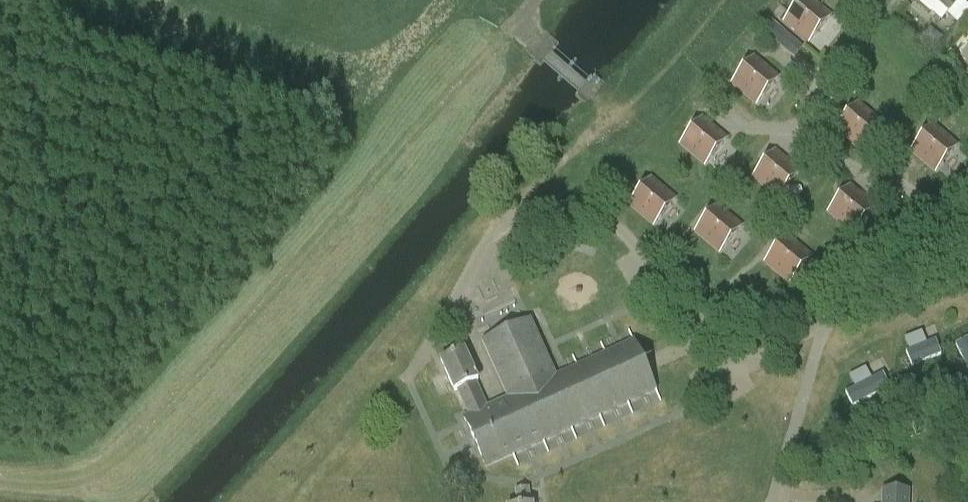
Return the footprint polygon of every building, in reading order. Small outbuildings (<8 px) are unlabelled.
[(809,41),(830,17),(810,0),(801,0),(784,20),(809,41)] [(967,0),(920,0),(943,20),(949,13),(958,21),(967,10),(967,1),(967,0)] [(780,48),(786,53),(793,58),(799,50),(802,46),(796,41),(779,27),(769,19),(759,30),(769,39),(780,48)] [(732,82),(757,103),(778,78),(753,57),(732,82)] [(857,103),(836,127),(861,149),(882,124),(857,103)] [(701,118),(680,143),(706,164),(726,139),(701,118)] [(911,149),(936,170),(957,146),(932,125),(911,149)] [(943,165),(953,174),(967,156),(967,155),(958,147),(943,165)] [(753,175),(778,197),(799,172),(774,151),(753,175)] [(629,203),(654,224),(675,200),(650,179),(629,203)] [(849,186),(829,210),(854,232),(874,207),(849,186)] [(695,230),(721,251),(741,227),(716,206),(695,230)] [(811,257),(786,236),(765,261),(790,282),(811,257)] [(464,419),(485,467),(656,389),(634,340),(556,376),(530,319),(482,341),(508,398),(485,409),(479,396),(481,395),(476,382),(479,381),(465,350),(441,361),(455,391),(457,390),(463,403),(465,402),(471,415),(464,419)] [(943,356),(939,340),(927,343),(924,331),(905,336),(912,364),(943,356)] [(957,343),(967,368),(967,339),(957,343)] [(868,366),(850,375),(856,387),(847,392),(854,406),(893,386),(885,371),(874,376),(868,366)] [(528,488),(516,489),(517,501),(530,501),(528,488)] [(881,501),(909,501),(909,490),(882,490),(881,501)]
